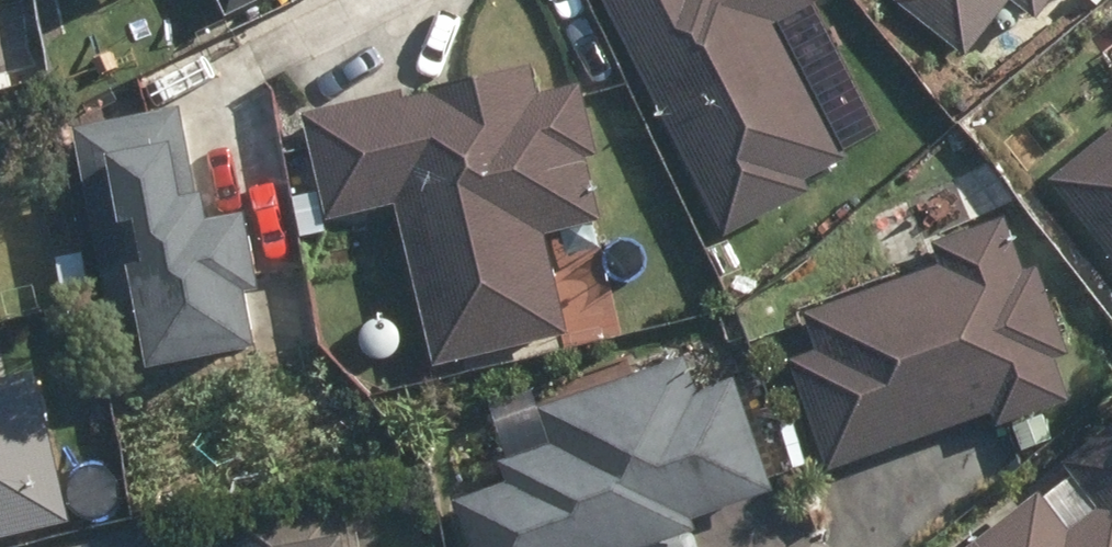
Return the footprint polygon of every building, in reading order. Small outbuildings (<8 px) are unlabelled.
[(224,13),(251,0),(218,0),(224,13)] [(726,232),(808,191),(800,177),(842,156),(774,22),(816,2),(815,0),(607,0),(726,232)] [(968,50),(1007,0),(905,0),(968,50)] [(1036,15),(1048,0),(1017,0),(1036,15)] [(329,219),(397,202),(435,365),(566,333),(541,232),(597,220),(583,157),(593,154),(579,88),(536,99),(529,70),(399,102),(396,95),(304,116),(329,219)] [(177,113),(76,130),(112,329),(141,323),(149,368),(256,349),(245,295),(257,294),(244,221),(207,227),(201,199),(193,200),(177,113)] [(1111,253),(1111,137),(1056,179),(1111,253)] [(795,361),(829,466),(992,412),(997,423),(1066,402),(1051,358),(1065,353),(1037,268),(1023,273),(1006,221),(937,242),(945,265),(806,310),(819,352),(795,361)] [(468,502),(483,546),(636,546),(771,504),(732,380),(694,392),(681,358),(631,373),(634,381),(549,409),(561,447),(511,462),(519,485),(468,502)] [(69,524),(34,376),(0,384),(0,540),(69,524)] [(968,546),(1111,546),(1111,427),(1062,465),(1097,511),(1065,536),(1033,496),(968,546)] [(339,545),(347,544),(344,508),(236,521),(239,546),(339,546),(339,545)]
